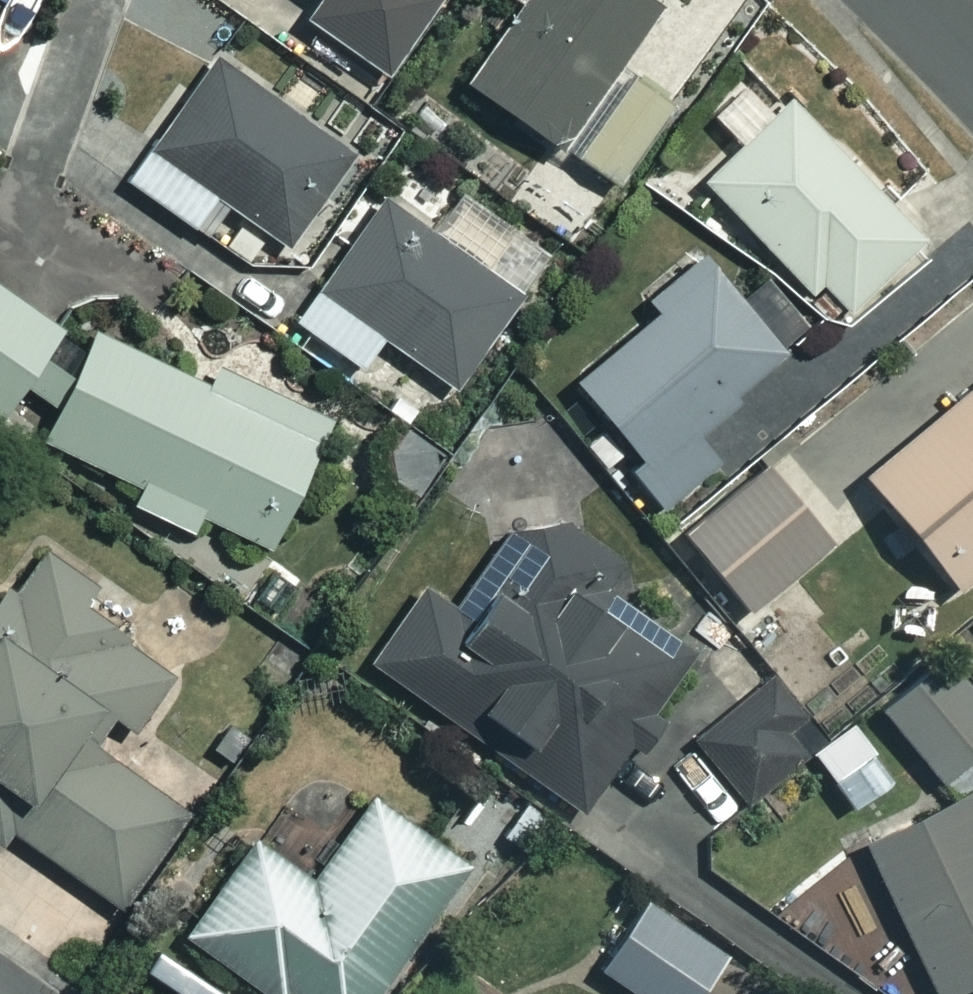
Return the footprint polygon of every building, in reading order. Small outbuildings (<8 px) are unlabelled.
[(292,17),(373,75),(426,0),(304,0),(292,17)] [(607,192),(672,103),(612,60),(648,10),(635,0),(508,0),(514,5),(457,84),(607,192)] [(340,158),(204,64),(121,183),(197,235),(218,205),(278,247),(340,158)] [(913,238),(778,98),(767,109),(739,81),(704,114),(731,143),(693,180),(827,320),(913,238)] [(599,202),(544,163),(513,206),(568,246),(599,202)] [(510,299),(374,200),(286,320),(349,365),(372,333),(446,387),(510,299)] [(690,260),(562,385),(600,423),(572,450),(602,481),(616,467),(655,506),(706,457),(684,434),(774,346),(690,260)] [(0,293),(0,391),(46,325),(0,293)] [(197,386),(81,330),(30,436),(129,485),(121,501),(181,531),(190,512),(256,544),(323,407),(231,363),(206,368),(197,386)] [(847,476),(887,525),(858,549),(887,584),(916,560),(941,590),(972,564),(972,373),(847,476)] [(818,548),(752,468),(672,534),(738,614),(818,548)] [(448,610),(418,589),(363,671),(575,812),(703,619),(555,520),(505,524),(448,610)] [(15,561),(0,582),(0,827),(110,905),(176,812),(79,743),(99,715),(121,731),(166,668),(15,561)] [(948,636),(972,667),(972,617),(948,636)] [(931,658),(870,711),(932,782),(972,747),(972,705),(931,658)] [(815,744),(764,677),(685,738),(736,805),(815,744)] [(972,786),(852,842),(923,993),(934,993),(972,976),(972,786)] [(362,797),(304,878),(242,834),(171,933),(256,993),(364,993),(457,865),(362,797)] [(635,904),(591,968),(628,993),(683,993),(710,956),(635,904)]
